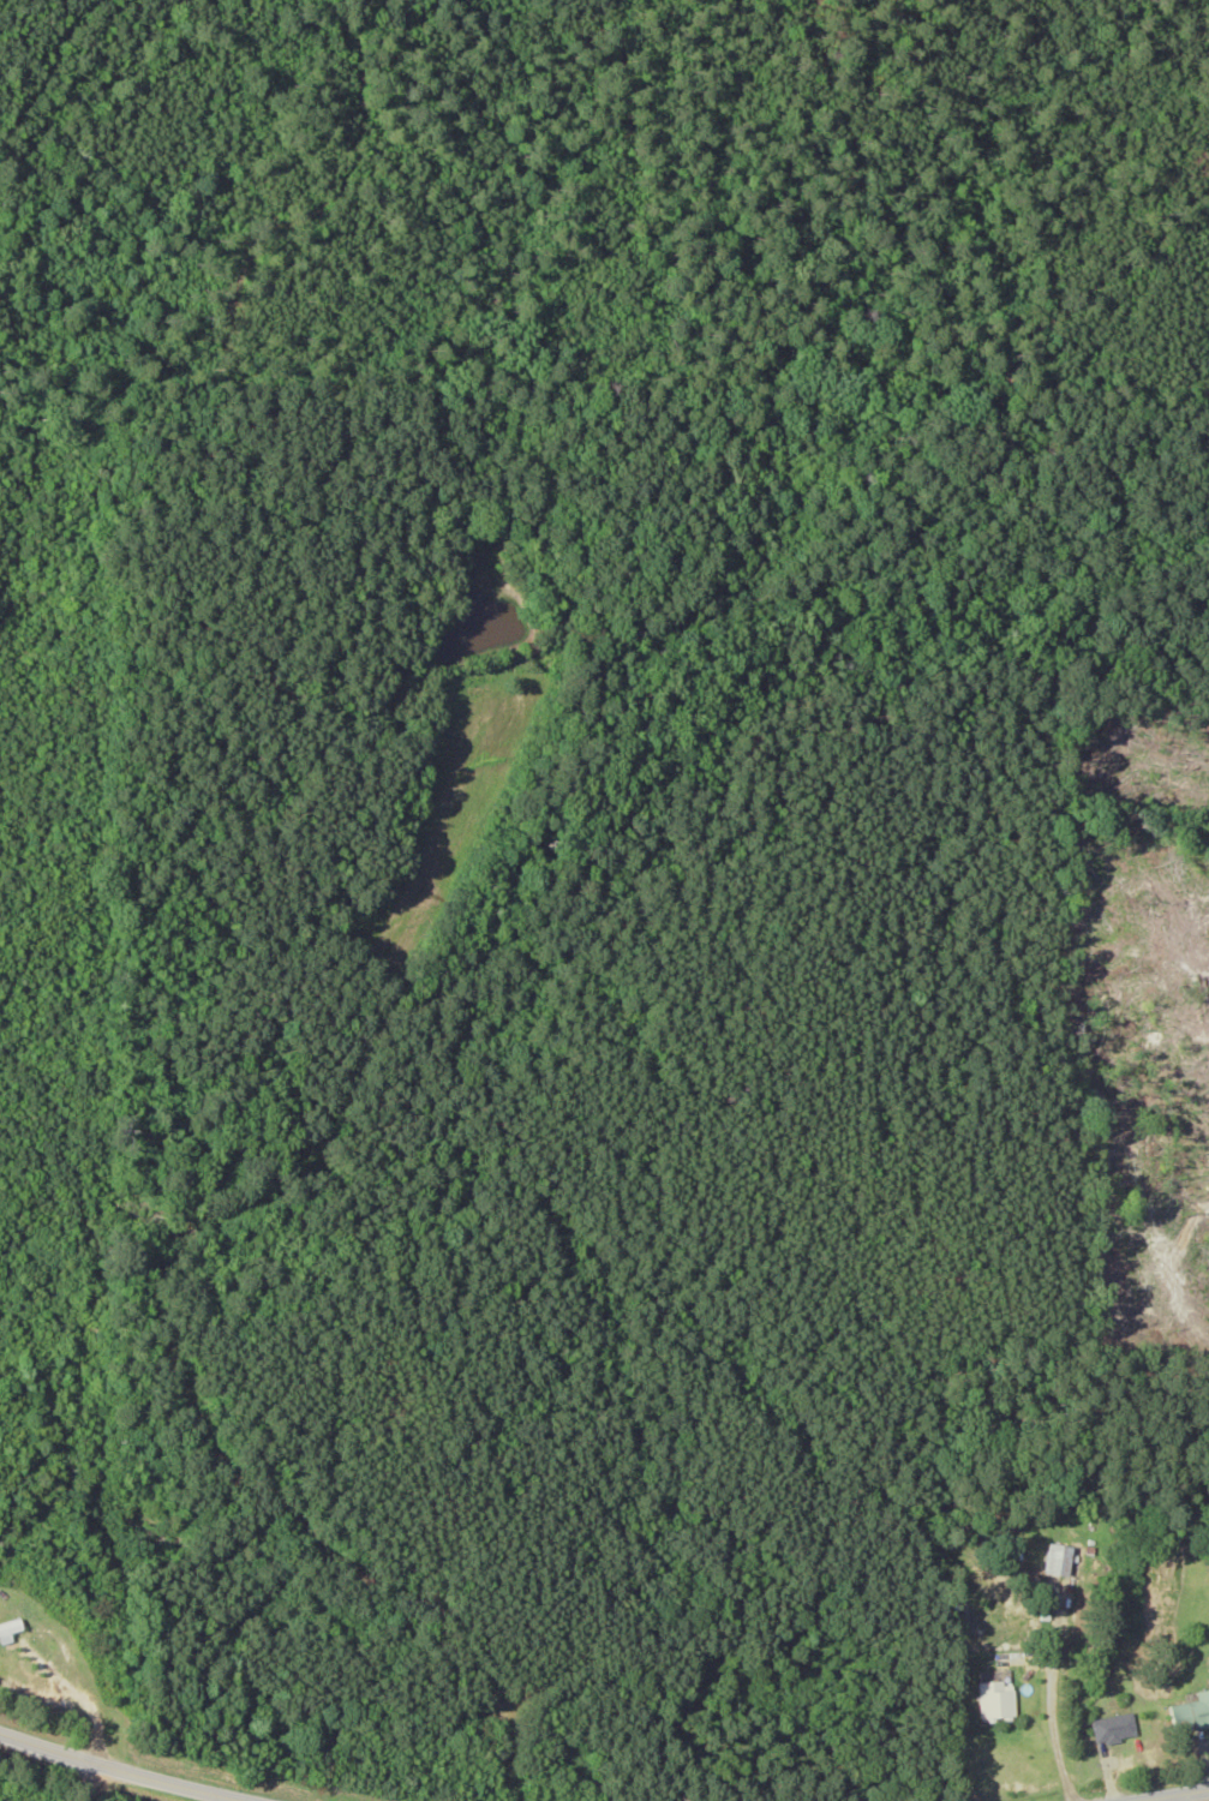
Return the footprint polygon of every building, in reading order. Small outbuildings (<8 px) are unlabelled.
[(1072,1547),(1047,1543),(1043,1573),(1068,1576),(1072,1547)] [(1002,1671),(977,1671),(978,1718),(1014,1717),(1013,1686),(1002,1686),(1002,1671)] [(1168,1706),(1173,1734),(1208,1727),(1208,1690),(1197,1692),(1199,1700),(1168,1706)] [(1093,1718),(1095,1742),(1136,1738),(1134,1714),(1093,1718)]
